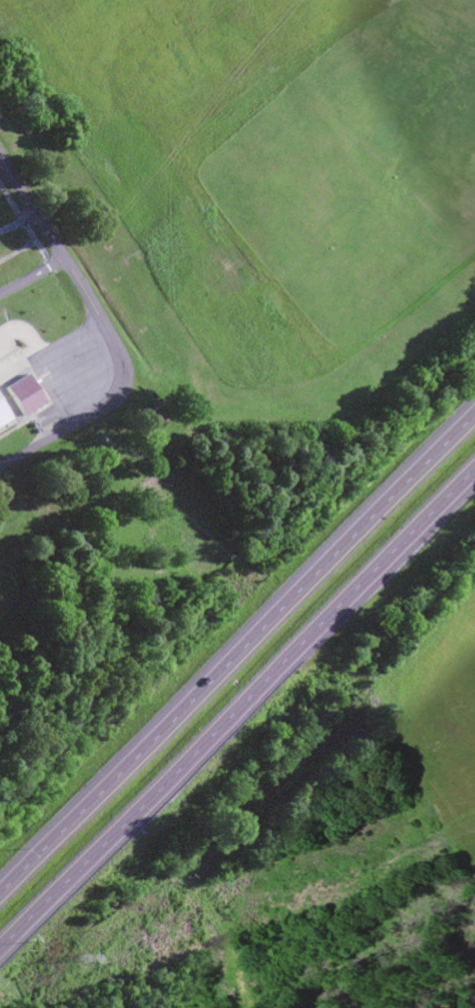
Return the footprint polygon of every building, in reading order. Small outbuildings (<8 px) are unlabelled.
[(26,375),(5,389),(25,417),(45,403),(26,375)] [(10,422),(0,428),(0,406),(10,422)]
